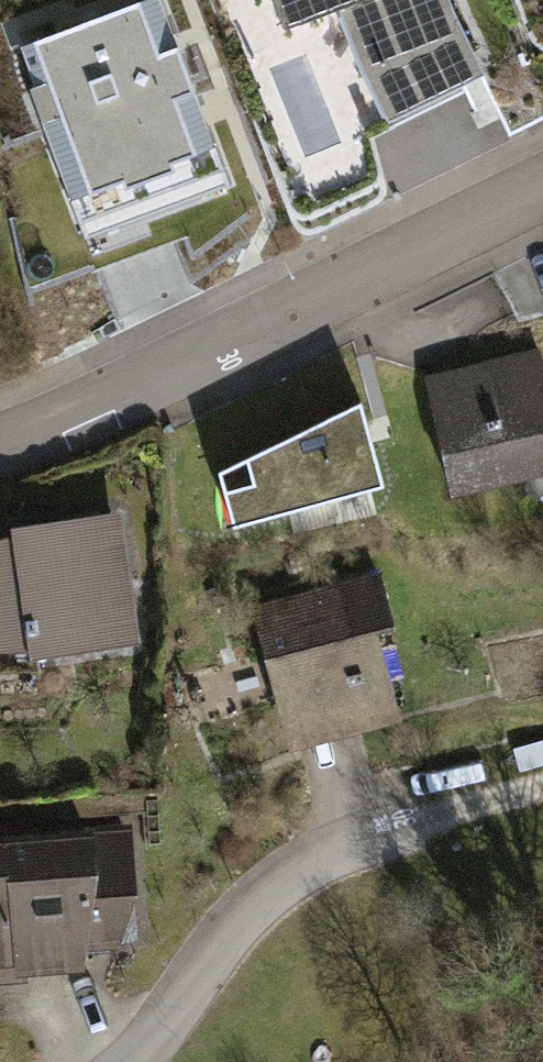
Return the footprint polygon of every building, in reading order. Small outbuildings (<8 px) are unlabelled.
[(284,28),(340,6),(361,62),(389,118),(466,81),(452,51),(469,43),(454,13),(449,0),(273,0),(284,28)] [(162,7),(12,66),(65,199),(214,141),(162,7)] [(279,59),(296,149),(347,139),(330,50),(279,59)] [(430,381),(456,497),(542,477),(542,380),(538,357),(430,381)] [(363,404),(220,473),(239,530),(386,489),(363,404)] [(37,640),(38,652),(133,639),(114,518),(22,528),(23,535),(0,542),(0,639),(37,640)] [(256,614),(291,751),(393,724),(373,644),(390,640),(375,584),(256,614)] [(0,841),(0,959),(88,952),(87,940),(119,937),(116,895),(123,894),(121,862),(130,861),(127,831),(0,841)]
